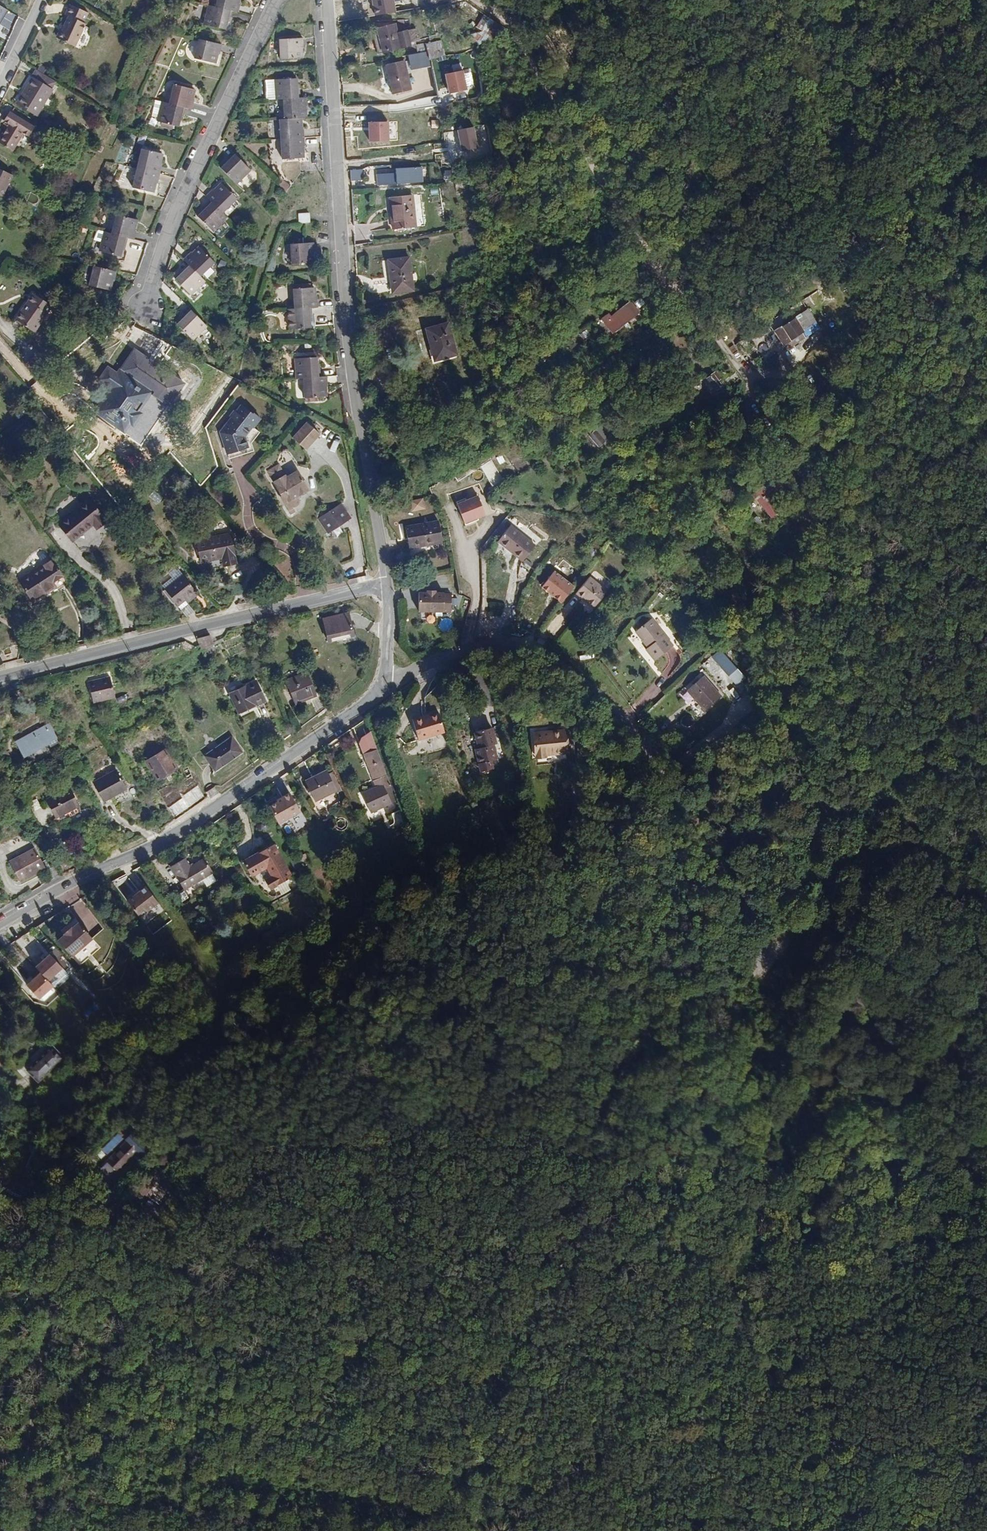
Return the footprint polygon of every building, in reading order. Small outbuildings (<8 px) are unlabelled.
[(237,13),(240,3),(238,3),(239,0),(217,0),(215,8),(231,12),(237,13)] [(9,10),(0,5),(0,23),(1,24),(9,10)] [(74,46),(88,13),(70,5),(65,16),(68,17),(58,39),(74,46)] [(227,21),(229,21),(231,12),(215,8),(209,6),(204,25),(224,30),(227,21)] [(495,42),(499,39),(509,33),(487,18),(486,17),(485,16),(476,28),(495,42)] [(410,48),(409,44),(407,33),(397,35),(395,26),(377,30),(382,55),(410,48)] [(378,56),(382,55),(377,30),(372,31),(378,56)] [(407,33),(409,44),(415,43),(417,42),(415,31),(407,33)] [(479,48),(491,43),(482,35),(471,38),(479,48)] [(300,50),(303,50),(302,40),(279,40),(280,61),(300,60),(300,50)] [(216,55),(219,55),(221,46),(198,41),(194,59),(214,64),(216,55)] [(444,57),(441,42),(425,46),(427,54),(429,62),(444,57)] [(415,45),(415,43),(409,44),(410,48),(416,51),(417,56),(427,54),(425,46),(415,45)] [(585,65),(593,63),(590,53),(582,55),(585,65)] [(408,57),(411,73),(430,69),(429,62),(427,54),(417,56),(408,57)] [(429,62),(430,69),(452,63),(450,56),(444,57),(429,62)] [(404,64),(392,66),(386,67),(392,96),(409,92),(404,64)] [(48,89),(53,81),(32,69),(28,76),(29,77),(14,102),(33,114),(48,89)] [(282,101),(300,100),(299,89),(297,89),(296,80),(275,81),(276,101),(282,101)] [(456,84),(457,90),(470,87),(468,81),(456,84)] [(453,93),(453,91),(457,90),(456,84),(455,83),(434,88),(436,97),(453,93)] [(184,109),(190,110),(193,100),(191,100),(193,91),(173,85),(167,104),(184,109)] [(179,118),(181,119),(184,109),(167,104),(153,100),(148,116),(157,119),(156,122),(177,127),(179,118)] [(304,110),(306,110),(305,100),(300,100),(282,101),(283,121),(300,120),(305,119),(304,110)] [(34,125),(10,111),(5,119),(9,121),(0,137),(0,144),(11,151),(24,130),(29,133),(34,125)] [(302,129),(301,129),(300,120),(283,121),(278,121),(279,141),(303,139),(302,129)] [(370,122),(370,142),(392,141),(391,121),(370,122)] [(23,135),(20,144),(26,146),(30,137),(23,135)] [(301,150),(304,149),(303,139),(279,141),(281,161),(302,160),(301,150)] [(135,170),(158,175),(161,164),(158,164),(160,155),(140,150),(135,170)] [(219,169),(234,185),(249,171),(232,153),(224,161),(226,163),(219,169)] [(375,186),(425,185),(424,169),(389,170),(389,175),(375,176),(375,186)] [(130,189),(151,194),(154,183),(156,184),(158,175),(135,170),(130,189)] [(444,183),(452,183),(453,171),(445,170),(444,183)] [(9,178),(0,173),(0,193),(9,178)] [(208,202),(220,214),(234,200),(220,185),(213,191),(212,190),(204,198),(208,202)] [(392,231),(414,229),(411,197),(389,199),(392,231)] [(196,217),(210,232),(225,219),(220,214),(208,202),(202,208),(204,210),(196,217)] [(297,225),(308,224),(308,214),(297,215),(297,225)] [(135,221),(114,215),(109,234),(126,239),(132,241),(135,231),(132,230),(135,221)] [(584,229),(591,225),(586,217),(577,222),(579,225),(581,224),(584,229)] [(109,234),(103,232),(98,251),(118,257),(121,248),(123,248),(126,239),(109,234)] [(313,255),(312,245),(289,246),(290,266),(311,265),(310,255),(313,255)] [(190,254),(189,253),(181,261),(186,266),(197,277),(211,263),(197,248),(190,254)] [(407,261),(386,263),(390,296),(412,293),(407,261)] [(85,265),(79,284),(86,286),(91,266),(85,265)] [(114,272),(91,266),(86,286),(107,292),(110,281),(112,281),(114,272)] [(197,277),(186,266),(178,273),(180,274),(173,281),(188,296),(202,282),(197,277)] [(581,271),(579,266),(572,270),(574,274),(581,271)] [(70,280),(73,274),(68,271),(65,277),(70,280)] [(33,297),(38,300),(42,292),(37,289),(33,297)] [(310,309),(315,309),(314,300),(312,300),(312,289),(291,291),(293,310),(310,309)] [(57,301),(42,292),(38,300),(33,297),(18,322),(37,334),(57,301)] [(634,316),(627,307),(615,317),(614,316),(608,320),(606,317),(599,322),(609,335),(634,316)] [(307,320),(310,320),(310,309),(293,310),(286,311),(287,331),(308,330),(307,320)] [(204,327),(187,310),(179,317),(181,319),(174,326),(189,341),(204,327)] [(446,326),(430,330),(433,342),(428,344),(433,362),(454,357),(446,326)] [(428,344),(433,342),(430,330),(425,332),(428,344)] [(781,350),(788,346),(779,332),(773,336),(781,350)] [(35,356),(26,365),(37,375),(45,367),(35,356)] [(314,359),(293,360),(294,381),(300,381),(319,380),(318,369),(315,369),(314,359)] [(121,426),(126,418),(132,422),(136,424),(148,405),(144,402),(151,392),(110,365),(99,382),(111,388),(97,412),(121,426)] [(722,386),(713,375),(699,385),(708,397),(712,394),(714,395),(720,391),(719,389),(722,386)] [(319,380),(300,381),(302,400),(322,399),(322,392),(325,391),(324,379),(319,380)] [(260,416),(254,412),(253,413),(242,404),(237,411),(235,410),(231,416),(232,417),(224,427),(226,433),(222,434),(228,453),(248,447),(245,435),(252,425),(253,426),(260,416)] [(132,422),(126,418),(121,426),(127,430),(132,422)] [(323,441),(311,429),(296,443),(307,456),(323,441)] [(597,450),(608,440),(598,429),(586,439),(597,450)] [(330,450),(336,453),(341,443),(335,440),(330,450)] [(398,465),(406,462),(404,455),(396,457),(398,465)] [(146,482),(152,475),(138,459),(131,464),(146,482)] [(268,469),(274,480),(286,474),(280,463),(268,469)] [(287,477),(286,474),(274,480),(280,494),(279,495),(288,513),(293,511),(291,506),(297,503),(298,500),(298,499),(298,495),(298,494),(307,489),(298,471),(287,477)] [(771,482),(762,489),(767,497),(772,503),(780,497),(771,482)] [(762,489),(758,492),(764,499),(767,497),(762,489)] [(777,516),(764,499),(758,492),(749,500),(768,523),(777,516)] [(457,503),(466,525),(489,516),(479,494),(457,503)] [(413,512),(426,510),(425,498),(411,500),(413,512)] [(98,527),(107,520),(90,500),(60,524),(73,540),(94,523),(98,527)] [(349,517),(341,504),(320,518),(328,531),(349,517)] [(822,515),(820,516),(811,506),(804,512),(817,528),(826,521),(822,515)] [(439,544),(436,524),(401,530),(404,551),(424,548),(424,546),(439,544)] [(518,564),(530,549),(506,528),(494,543),(518,564)] [(225,567),(237,564),(231,535),(198,542),(202,563),(223,558),(225,567)] [(596,537),(587,550),(596,556),(606,544),(596,537)] [(43,602),(70,585),(52,558),(25,576),(43,602)] [(556,570),(542,586),(563,605),(577,589),(556,570)] [(20,580),(37,606),(43,602),(25,576),(20,580)] [(190,599),(198,593),(185,577),(168,590),(189,616),(198,608),(190,599)] [(585,581),(573,594),(579,599),(577,602),(589,612),(602,596),(585,581)] [(453,591),(418,592),(419,613),(453,613),(453,591)] [(329,641),(354,635),(349,613),(324,618),(329,641)] [(645,623),(630,636),(643,651),(641,653),(650,665),(669,650),(645,623)] [(211,636),(197,639),(202,650),(215,643),(211,636)] [(725,681),(729,677),(733,674),(723,664),(715,655),(708,661),(722,678),(725,681)] [(698,670),(712,687),(722,678),(708,661),(698,670)] [(295,705),(317,696),(308,671),(286,679),(295,705)] [(738,680),(733,674),(729,677),(735,683),(738,680)] [(116,696),(112,679),(105,681),(103,677),(90,681),(95,702),(116,696)] [(265,700),(256,680),(231,693),(239,711),(265,700)] [(700,716),(716,702),(699,681),(683,695),(700,716)] [(442,734),(437,716),(423,721),(422,718),(411,722),(418,741),(442,734)] [(52,747),(59,743),(49,724),(17,742),(24,755),(49,741),(52,747)] [(679,734),(672,727),(661,737),(668,745),(679,734)] [(496,745),(491,729),(474,734),(478,749),(474,751),(480,774),(493,771),(490,763),(497,761),(493,746),(496,745)] [(568,754),(568,732),(537,732),(538,755),(568,754)] [(242,751),(232,737),(205,756),(215,770),(242,751)] [(158,780),(179,767),(166,748),(145,761),(158,780)] [(12,755),(10,750),(2,754),(4,759),(12,755)] [(390,788),(375,751),(363,755),(376,789),(381,787),(382,791),(390,788)] [(128,788),(118,769),(94,782),(104,800),(128,788)] [(336,793),(326,773),(305,783),(315,803),(336,793)] [(179,816),(206,798),(199,786),(184,795),(180,788),(176,790),(172,783),(163,787),(179,816)] [(79,805),(70,788),(49,800),(57,816),(79,805)] [(293,790),(270,803),(281,824),(304,810),(293,790)] [(399,811),(390,815),(394,826),(404,821),(399,811)] [(34,875),(32,872),(45,864),(35,846),(9,860),(22,881),(34,875)] [(292,881),(272,849),(243,867),(251,881),(266,872),(271,880),(265,884),(271,894),(292,881)] [(184,891),(213,874),(205,860),(190,869),(184,860),(170,869),(184,891)] [(47,867),(45,864),(32,872),(34,875),(47,867)] [(54,879),(63,874),(58,864),(49,868),(54,879)] [(152,935),(172,921),(147,884),(137,891),(129,879),(118,887),(152,935)] [(69,929),(62,935),(63,936),(56,943),(71,958),(90,939),(77,923),(70,929),(69,929)] [(41,999),(71,974),(52,952),(36,965),(41,971),(28,983),(41,999)] [(37,1084),(64,1059),(52,1047),(26,1072),(37,1084)] [(139,1154),(127,1143),(107,1162),(118,1174),(130,1163),(139,1154)] [(143,1159),(139,1154),(130,1163),(134,1167),(143,1159)] [(170,1198),(178,1188),(170,1182),(163,1192),(170,1198)] [(117,1193),(109,1184),(103,1185),(101,1187),(112,1198),(117,1193)] [(151,1222),(159,1210),(147,1202),(140,1214),(151,1222)]
